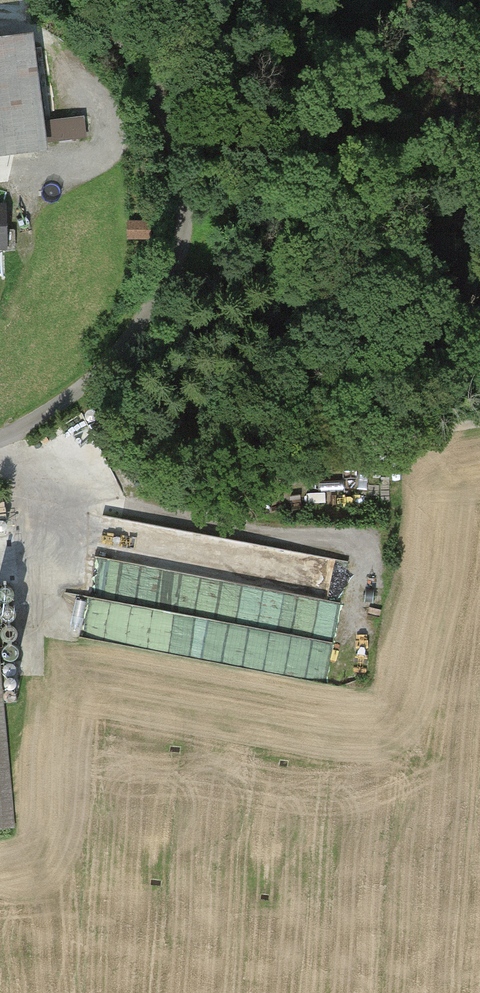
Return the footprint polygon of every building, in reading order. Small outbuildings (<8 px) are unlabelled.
[(23,39),(0,43),(0,157),(40,150),(23,39)] [(147,224),(126,224),(126,243),(147,243),(147,224)] [(200,600),(205,574),(104,555),(97,593),(178,608),(181,596),(200,600)] [(1,606),(3,607),(6,607),(9,607),(11,606),(13,604),(13,601),(14,599),(13,596),(11,594),(9,592),(6,592),(4,592),(2,593),(0,595),(0,605),(1,606)] [(3,624),(5,626),(8,626),(10,625),(12,624),(14,622),(15,620),(15,617),(14,615),(13,612),(11,611),(8,610),(6,611),(3,612),(2,613),(0,615),(0,617),(0,620),(1,622),(3,624)] [(3,642),(5,644),(7,645),(10,646),(13,645),(15,644),(17,642),(18,639),(18,637),(17,634),(15,632),(13,631),(10,630),(8,630),(6,631),(4,633),(3,635),(2,637),(2,640),(3,642)] [(176,639),(174,651),(200,656),(202,644),(176,639)] [(16,832),(0,646),(0,833),(16,832)] [(5,661),(7,663),(9,664),(12,665),(15,664),(17,663),(18,661),(19,659),(19,656),(19,654),(17,651),(15,650),(12,649),(10,650),(8,651),(6,652),(5,654),(4,656),(4,659),(5,661)] [(4,677),(5,679),(6,680),(8,681),(10,681),(11,680),(13,679),(14,678),(14,676),(14,674),(14,673),(12,671),(11,671),(10,670),(8,671),(6,671),(5,672),(4,674),(4,675),(4,677)] [(6,690),(6,691),(8,693),(9,693),(11,693),(13,693),(14,692),(15,691),(16,689),(16,687),(15,686),(14,684),(12,683),(11,683),(9,683),(8,684),(7,685),(6,686),(5,688),(6,690)] [(7,702),(7,703),(9,705),(10,705),(12,706),(14,705),(15,704),(16,703),(17,701),(17,699),(16,698),(15,696),(13,696),(12,695),(10,695),(9,696),(8,697),(7,699),(6,700),(7,702)]
